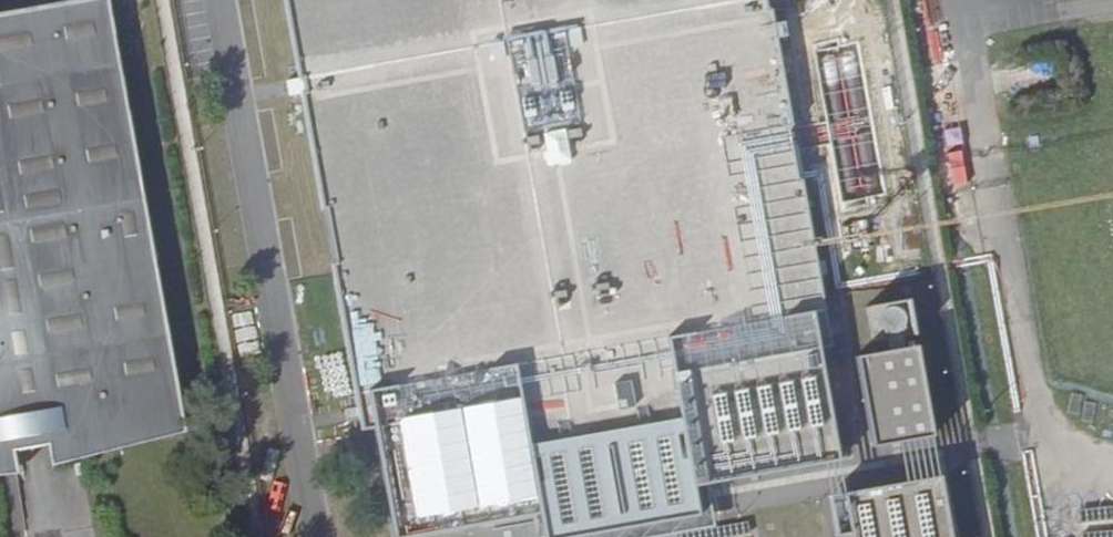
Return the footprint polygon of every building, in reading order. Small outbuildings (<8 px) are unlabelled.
[(19,457),(16,446),(50,439),(53,451),(184,426),(110,0),(44,0),(0,8),(0,460),(19,457)] [(305,78),(308,78),(310,91),(307,92),(328,209),(331,208),(340,262),(337,263),(366,430),(378,428),(397,536),(416,536),(546,514),(534,447),(686,420),(698,488),(846,462),(826,351),(839,350),(810,183),(806,183),(797,129),(800,128),(780,11),(777,12),(774,0),(291,0),(305,78)]
